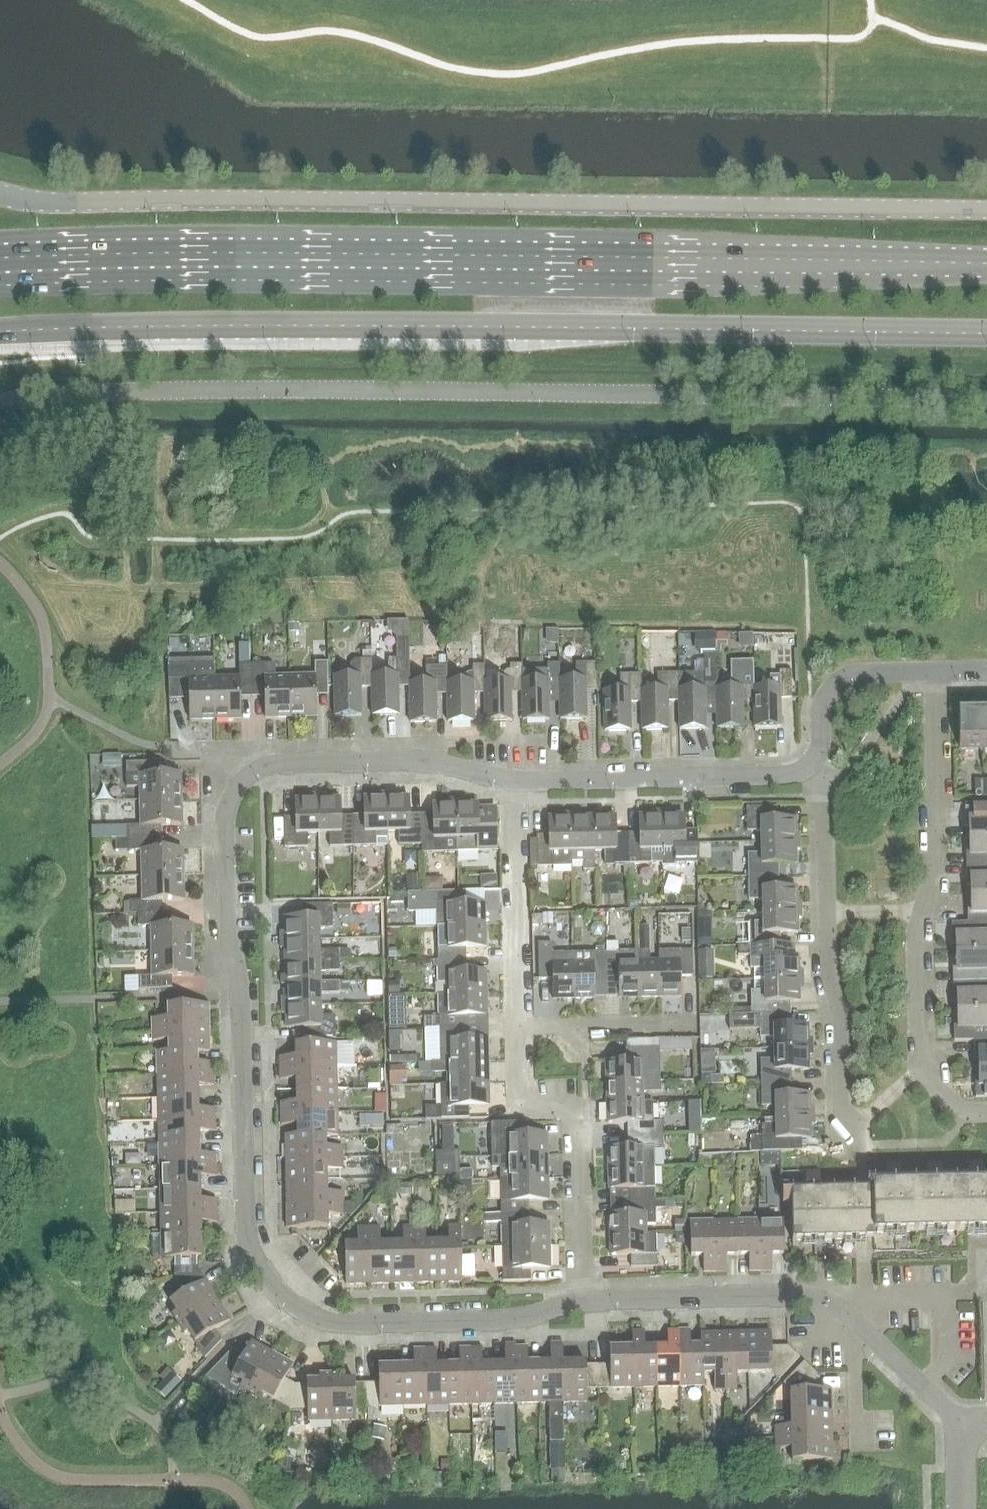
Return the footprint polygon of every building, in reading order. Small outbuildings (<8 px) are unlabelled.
[(409,621),(387,621),(388,633),(392,633),(396,637),(396,638),(409,638),(409,621)] [(299,623),(289,623),(289,632),(299,631),(299,623)] [(715,633),(698,633),(699,650),(700,650),(715,650),(715,633)] [(409,638),(396,638),(397,659),(409,659),(409,638)] [(371,650),(362,651),(362,660),(372,660),(371,650)] [(679,689),(678,689),(679,701),(679,729),(706,729),(705,701),(716,701),(716,689),(716,673),(716,654),(703,654),(704,673),(694,673),(694,679),(679,679),(679,689)] [(214,659),(168,660),(169,703),(170,703),(170,699),(178,699),(177,690),(189,690),(189,699),(189,720),(215,719),(214,679),(214,659)] [(372,687),(372,715),(399,715),(398,687),(409,687),(409,683),(410,683),(409,659),(397,659),(387,659),(387,675),(372,676),(372,687)] [(334,676),(335,716),(361,716),(361,688),(372,687),(372,676),(372,660),(362,660),(360,660),(360,666),(348,666),(349,676),(334,676)] [(315,676),(290,677),(291,717),(317,717),(316,687),(328,687),(328,662),(315,663),(315,676)] [(560,719),(586,719),(586,691),(597,690),(597,663),(575,663),(575,679),(560,680),(559,680),(559,692),(560,719)] [(239,678),(214,679),(215,719),(241,718),(240,689),(241,689),(250,688),(252,688),(252,664),(250,664),(239,664),(239,678)] [(252,664),(252,688),(264,688),(265,718),(291,717),(290,677),(276,677),(275,667),(272,664),(265,664),(252,664)] [(484,693),(485,721),(511,721),(511,693),(522,692),(522,680),(522,664),(510,665),(510,670),(507,671),(505,672),(501,677),(500,679),(500,681),(485,681),(484,693)] [(547,664),(548,671),(538,671),(538,680),(522,680),(522,692),(523,720),(549,720),(548,692),(559,692),(559,680),(560,680),(559,664),(547,664)] [(448,722),(468,722),(474,721),(473,693),(484,693),(485,681),(484,665),(472,666),(473,672),(469,673),(465,675),(464,677),(463,682),(447,682),(447,694),(448,722)] [(447,694),(447,682),(447,666),(425,667),(426,683),(410,683),(409,683),(409,687),(410,723),(437,722),(436,694),(447,694)] [(754,700),(754,728),(781,727),(780,699),(792,699),(791,671),(779,671),(779,687),(754,688),(753,688),(754,700)] [(717,728),(740,728),(743,728),(743,700),(754,700),(753,688),(754,688),(753,672),(742,672),(732,672),(732,688),(716,689),(716,701),(717,728)] [(657,674),(657,690),(641,690),(641,702),(642,730),(668,730),(668,702),(679,701),(678,689),(679,689),(679,679),(679,673),(676,673),(664,674),(657,674)] [(619,675),(620,691),(604,691),(604,731),(631,730),(630,703),(641,702),(641,690),(641,674),(619,675)] [(960,750),(983,749),(982,705),(959,705),(960,750)] [(117,755),(103,756),(104,766),(120,765),(120,755),(117,755)] [(140,775),(140,800),(181,799),(180,773),(151,774),(150,762),(126,763),(126,776),(140,775)] [(984,797),(984,780),(975,780),(975,797),(984,797)] [(365,816),(354,816),(353,816),(353,846),(388,846),(387,832),(386,793),(378,794),(378,797),(364,798),(365,816)] [(395,793),(386,793),(387,832),(398,832),(399,845),(422,845),(422,822),(422,814),(409,815),(409,797),(395,797),(395,793)] [(307,834),(319,833),(318,795),(310,795),(310,799),(296,799),(296,817),(283,817),(284,848),(308,847),(307,834)] [(353,816),(342,816),(340,816),(340,798),(326,799),(326,795),(318,795),(319,833),(330,833),(330,847),(353,846),(353,816)] [(128,838),(152,838),(152,826),(182,825),(181,799),(140,800),(141,825),(127,826),(128,838)] [(422,853),(456,852),(455,800),(447,800),(447,804),(433,804),(434,814),(422,814),(422,822),(422,845),(422,853)] [(491,851),(490,821),(478,821),(478,803),(464,804),(464,800),(455,800),(456,852),(491,851)] [(761,842),(800,841),(800,833),(796,833),(795,819),(778,820),(777,807),(747,808),(747,831),(761,831),(761,842)] [(965,818),(965,821),(969,821),(969,837),(986,837),(986,807),(965,808),(965,818)] [(640,834),(628,834),(628,864),(634,864),(651,864),(661,863),(662,863),(662,811),(653,811),(653,815),(639,816),(640,834)] [(697,862),(697,832),(684,832),(684,815),(670,815),(670,811),(662,811),(662,863),(661,863),(662,867),(675,867),(679,863),(697,862)] [(601,812),(592,813),(592,817),(593,817),(593,851),(594,851),(605,851),(605,865),(623,864),(628,864),(628,834),(615,834),(615,816),(601,816),(601,812)] [(549,836),(537,836),(537,839),(538,866),(561,866),(572,865),(572,863),(571,813),(563,813),(563,817),(549,818),(549,836)] [(579,813),(571,813),(572,863),(583,863),(583,871),(595,870),(594,851),(593,851),(593,817),(592,817),(579,817),(579,813)] [(966,857),(966,866),(986,866),(986,837),(969,837),(969,853),(966,853),(966,857)] [(182,849),(152,850),(152,838),(128,838),(128,851),(142,851),(142,876),(183,875),(182,849)] [(800,849),(800,841),(761,842),(761,853),(748,853),(748,877),(779,876),(778,864),(796,864),(796,850),(800,849)] [(966,876),(966,879),(970,879),(970,895),(986,895),(986,866),(966,866),(966,876)] [(154,913),(154,901),(183,901),(183,875),(142,876),(143,901),(129,901),(129,914),(137,914),(154,913)] [(418,876),(406,876),(407,892),(419,891),(418,876)] [(762,900),(763,911),(801,910),(801,902),(797,902),(797,888),(779,888),(779,876),(748,877),(749,900),(762,900)] [(465,903),(464,893),(464,891),(409,893),(409,911),(435,911),(435,927),(445,927),(485,925),(484,903),(465,903)] [(407,894),(391,894),(391,903),(407,902),(407,894)] [(967,923),(967,924),(986,923),(986,895),(970,895),(971,911),(967,911),(967,921),(967,923)] [(332,905),(302,905),(302,918),(284,918),(284,932),(281,932),(281,940),(319,939),(319,928),(333,928),(332,905)] [(350,906),(337,906),(337,917),(350,917),(350,906)] [(801,910),(763,911),(763,922),(749,922),(750,945),(780,945),(780,933),(798,932),(798,918),(802,918),(801,910)] [(192,924),(162,925),(162,913),(154,913),(137,914),(138,927),(151,926),(152,951),(192,950),(192,924)] [(699,924),(706,924),(710,920),(710,913),(699,913),(699,924)] [(543,915),(543,925),(552,925),(552,914),(543,915)] [(532,926),(542,926),(542,916),(532,916),(532,926)] [(952,934),(952,937),(955,937),(956,953),(986,952),(986,923),(967,924),(967,923),(951,923),(952,934)] [(438,960),(466,960),(466,948),(485,948),(485,925),(445,927),(446,938),(437,938),(438,960)] [(649,927),(639,927),(639,951),(649,951),(649,927)] [(683,930),(683,942),(691,941),(691,929),(683,930)] [(319,951),(319,939),(281,940),(281,948),(285,948),(285,962),(339,961),(339,960),(339,950),(319,951)] [(606,943),(606,952),(606,978),(618,978),(619,998),(640,997),(639,961),(639,951),(618,951),(618,942),(606,943)] [(552,979),(553,999),(574,999),(572,953),(553,953),(553,943),(539,943),(540,980),(552,979)] [(738,956),(750,956),(750,969),(753,969),(754,980),(803,979),(803,971),(799,971),(799,957),(781,957),(780,945),(750,945),(737,946),(738,956)] [(128,990),(163,989),(163,977),(193,976),(192,950),(152,951),(152,976),(128,977),(128,990)] [(350,950),(339,950),(339,960),(350,960),(350,950)] [(692,950),(679,951),(658,951),(658,961),(659,961),(660,997),(681,996),(681,976),(693,976),(692,950)] [(639,961),(640,997),(660,997),(659,961),(658,961),(649,961),(649,951),(639,951),(639,961)] [(714,979),(714,951),(698,951),(698,980),(714,979)] [(572,953),(574,999),(595,998),(594,978),(606,978),(606,952),(572,953)] [(953,982),(986,981),(986,952),(956,953),(956,969),(952,969),(953,982)] [(466,971),(466,960),(438,960),(438,983),(446,983),(447,994),(486,993),(486,971),(466,971)] [(339,961),(285,962),(285,976),(281,976),(282,985),(286,984),(320,983),(320,982),(320,972),(339,972),(339,961)] [(754,980),(754,991),(751,991),(751,1008),(751,1014),(759,1014),(782,1014),(781,1002),(800,1001),(799,987),(803,987),(803,979),(754,980)] [(953,992),(953,995),(957,995),(957,1011),(986,1010),(986,981),(953,982),(953,992)] [(286,984),(286,997),(282,998),(282,1006),(321,1005),(320,994),(340,993),(339,982),(320,982),(320,983),(286,984)] [(349,982),(339,982),(340,993),(349,993),(349,982)] [(400,983),(388,983),(388,995),(400,995),(400,983)] [(439,1028),(467,1028),(467,1016),(487,1016),(486,993),(447,994),(439,995),(439,1006),(439,1016),(424,1016),(424,1029),(439,1029),(439,1028)] [(404,997),(388,997),(389,1029),(405,1029),(404,997)] [(152,1018),(152,1030),(209,1028),(208,1005),(168,1005),(168,1018),(152,1018)] [(304,1028),(304,1029),(305,1040),(335,1039),(335,1016),(321,1016),(321,1005),(282,1006),(282,1014),(286,1014),(287,1028),(304,1028)] [(954,1037),(954,1041),(974,1041),(974,1039),(986,1039),(986,1010),(957,1011),(957,1027),(954,1027),(954,1037)] [(774,1048),(813,1047),(812,1039),(808,1039),(808,1025),(790,1026),(790,1013),(782,1014),(759,1014),(751,1014),(729,1015),(729,1022),(760,1021),(760,1037),(774,1037),(774,1048)] [(169,1040),(169,1051),(169,1052),(197,1052),(210,1052),(209,1028),(152,1030),(153,1041),(169,1040)] [(487,1039),(468,1039),(467,1028),(439,1028),(440,1062),(488,1061),(487,1039)] [(401,1030),(389,1031),(390,1051),(402,1051),(401,1030)] [(660,1039),(626,1040),(626,1049),(652,1048),(660,1048),(660,1039)] [(974,1041),(974,1049),(974,1052),(978,1052),(978,1068),(986,1068),(986,1039),(974,1039),(974,1041)] [(279,1057),(280,1068),(337,1067),(336,1043),(295,1044),(296,1056),(279,1057)] [(813,1056),(813,1047),(774,1048),(774,1059),(760,1059),(761,1083),(792,1082),(791,1070),(809,1070),(809,1056),(813,1056)] [(660,1048),(652,1048),(626,1049),(626,1061),(606,1061),(607,1082),(642,1082),(642,1081),(642,1072),(660,1071),(660,1048)] [(157,1052),(157,1075),(214,1074),(214,1063),(197,1063),(197,1052),(169,1052),(169,1051),(157,1052)] [(449,1073),(449,1084),(488,1083),(488,1061),(440,1062),(432,1062),(432,1073),(449,1073)] [(296,1079),(296,1091),(337,1090),(337,1067),(280,1068),(280,1079),(296,1079)] [(402,1067),(390,1067),(390,1087),(403,1086),(403,1080),(402,1067)] [(975,1095),(975,1098),(986,1098),(986,1068),(978,1068),(979,1084),(975,1084),(975,1095)] [(157,1075),(158,1098),(198,1097),(198,1086),(214,1085),(214,1074),(157,1075)] [(707,1075),(701,1075),(702,1084),(710,1084),(710,1078),(707,1075)] [(643,1092),(661,1092),(660,1081),(642,1081),(642,1082),(607,1082),(607,1102),(643,1102),(643,1092)] [(775,1106),(776,1117),(814,1116),(814,1108),(810,1108),(810,1094),(792,1095),(792,1082),(761,1083),(762,1106),(775,1106)] [(449,1085),(441,1085),(441,1106),(442,1118),(469,1118),(469,1115),(469,1108),(469,1106),(489,1105),(488,1083),(449,1084),(449,1085)] [(280,1103),(281,1114),(338,1112),(337,1090),(296,1091),(297,1102),(280,1103)] [(376,1094),(376,1112),(386,1112),(386,1094),(376,1094)] [(158,1098),(158,1121),(215,1120),(214,1108),(198,1109),(198,1097),(158,1098)] [(628,1135),(662,1134),(662,1121),(653,1122),(653,1101),(643,1102),(607,1102),(607,1123),(627,1123),(628,1135)] [(297,1125),(297,1135),(297,1136),(326,1136),(326,1137),(338,1136),(338,1112),(281,1114),(281,1125),(297,1125)] [(383,1114),(371,1115),(372,1127),(384,1126),(383,1114)] [(780,1151),(793,1151),(793,1139),(811,1138),(810,1124),(814,1124),(814,1116),(776,1117),(776,1128),(762,1128),(762,1136),(763,1152),(780,1151)] [(158,1121),(159,1144),(199,1143),(199,1131),(215,1131),(215,1120),(158,1121)] [(527,1134),(527,1122),(499,1123),(499,1146),(507,1146),(508,1156),(508,1157),(547,1155),(547,1134),(527,1134)] [(403,1126),(386,1126),(386,1135),(403,1134),(403,1126)] [(443,1126),(443,1136),(454,1136),(454,1126),(443,1126)] [(662,1134),(628,1135),(628,1147),(608,1147),(609,1168),(654,1168),(654,1149),(663,1148),(662,1134)] [(285,1136),(286,1159),(342,1158),(342,1146),(327,1147),(326,1137),(326,1136),(297,1136),(297,1135),(285,1136)] [(762,1136),(751,1136),(752,1152),(760,1152),(763,1152),(762,1136)] [(159,1144),(159,1166),(216,1165),(216,1154),(200,1154),(199,1143),(159,1144)] [(343,1157),(357,1157),(357,1148),(343,1148),(343,1157)] [(458,1150),(436,1151),(437,1176),(459,1175),(458,1150)] [(780,1166),(780,1151),(763,1152),(760,1152),(761,1166),(780,1166)] [(548,1178),(547,1155),(508,1157),(508,1156),(492,1157),(492,1168),(500,1167),(500,1179),(548,1178)] [(286,1159),(286,1182),(327,1181),(327,1169),(343,1169),(342,1158),(286,1159)] [(982,1162),(968,1163),(968,1177),(983,1177),(982,1162)] [(941,1163),(927,1164),(928,1178),(942,1178),(941,1163)] [(901,1164),(887,1165),(887,1179),(901,1179),(901,1164)] [(159,1166),(160,1189),(200,1188),(200,1177),(216,1176),(216,1165),(159,1166)] [(629,1201),(655,1200),(654,1168),(609,1168),(609,1189),(629,1189),(629,1201)] [(819,1172),(805,1172),(805,1187),(820,1186),(819,1172)] [(548,1178),(500,1179),(501,1213),(529,1212),(528,1201),(548,1200),(548,1178)] [(286,1182),(287,1205),(343,1203),(343,1192),(327,1193),(327,1181),(286,1182)] [(782,1186),(783,1203),(791,1203),(792,1241),(804,1241),(814,1241),(824,1240),(845,1240),(855,1239),(856,1239),(865,1239),(876,1239),(876,1233),(885,1233),(896,1233),(906,1233),(926,1232),(936,1232),(946,1232),(966,1231),(967,1231),(977,1231),(986,1231),(986,1182),(873,1184),(873,1190),(864,1190),(855,1190),(788,1192),(788,1187),(788,1186),(782,1186)] [(400,1184),(400,1196),(413,1196),(413,1184),(400,1184)] [(160,1189),(160,1212),(217,1211),(217,1200),(200,1200),(200,1188),(160,1189)] [(665,1201),(655,1201),(655,1200),(629,1201),(629,1213),(610,1213),(610,1234),(646,1234),(646,1225),(656,1225),(656,1209),(666,1209),(665,1201)] [(343,1203),(287,1205),(287,1228),(328,1228),(328,1215),(344,1215),(343,1203)] [(160,1212),(161,1235),(201,1234),(201,1222),(217,1222),(217,1211),(160,1212)] [(501,1213),(502,1247),(550,1246),(549,1223),(529,1224),(529,1212),(501,1213)] [(783,1219),(759,1220),(761,1271),(772,1270),(771,1254),(784,1254),(783,1219)] [(686,1220),(675,1221),(675,1232),(686,1232),(686,1220)] [(737,1220),(714,1221),(715,1272),(726,1271),(726,1255),(737,1255),(737,1220)] [(759,1220),(737,1220),(737,1255),(749,1255),(749,1271),(761,1271),(759,1220)] [(704,1272),(715,1272),(714,1221),(690,1221),(691,1256),(704,1256),(704,1272)] [(437,1242),(438,1283),(462,1282),(460,1225),(449,1226),(449,1242),(437,1242)] [(403,1243),(392,1243),(392,1284),(415,1283),(414,1226),(403,1227),(403,1243)] [(425,1226),(414,1226),(415,1283),(438,1283),(437,1242),(426,1242),(425,1226)] [(346,1285),(369,1284),(368,1227),(357,1227),(358,1244),(345,1244),(346,1285)] [(380,1227),(368,1227),(369,1284),(392,1284),(392,1243),(380,1243),(380,1227)] [(676,1234),(676,1239),(679,1242),(684,1242),(684,1233),(676,1234)] [(175,1277),(199,1269),(198,1257),(202,1257),(201,1234),(161,1235),(161,1259),(174,1258),(175,1277)] [(610,1234),(610,1255),(631,1255),(631,1267),(657,1267),(656,1234),(646,1234),(610,1234)] [(502,1247),(503,1281),(531,1280),(530,1268),(550,1268),(550,1246),(502,1247)] [(217,1300),(199,1269),(175,1277),(184,1293),(170,1301),(177,1312),(172,1315),(178,1324),(217,1300)] [(205,1358),(222,1340),(215,1329),(229,1321),(217,1300),(178,1324),(184,1334),(188,1331),(205,1358)] [(680,1387),(679,1330),(667,1330),(668,1346),(656,1346),(657,1387),(680,1387)] [(703,1386),(703,1374),(702,1374),(702,1346),(701,1346),(690,1346),(690,1330),(679,1330),(680,1387),(703,1386)] [(657,1387),(656,1346),(645,1347),(645,1331),(632,1331),(632,1347),(633,1347),(634,1388),(657,1387)] [(799,1357),(788,1346),(771,1347),(771,1331),(747,1332),(748,1373),(771,1372),(779,1379),(799,1357)] [(726,1390),(737,1389),(736,1373),(748,1373),(747,1332),(724,1333),(726,1390)] [(703,1374),(714,1374),(714,1390),(726,1390),(724,1333),(701,1333),(701,1346),(702,1346),(702,1374),(703,1374)] [(252,1341),(243,1356),(232,1350),(215,1368),(243,1383),(240,1387),(250,1393),(272,1353),(252,1341)] [(540,1403),(539,1362),(528,1362),(527,1346),(516,1347),(517,1404),(540,1403)] [(540,1403),(548,1403),(549,1442),(563,1442),(562,1403),(563,1403),(562,1362),(563,1362),(562,1346),(550,1346),(551,1362),(539,1362),(540,1403)] [(517,1404),(516,1347),(505,1347),(505,1363),(493,1363),(494,1404),(517,1404)] [(610,1348),(610,1364),(598,1365),(598,1389),(634,1388),(633,1347),(632,1347),(610,1348)] [(449,1405),(448,1364),(436,1365),(436,1348),(425,1349),(426,1406),(449,1405)] [(472,1405),(470,1348),(459,1348),(459,1364),(448,1364),(449,1405),(472,1405)] [(494,1404),(493,1363),(482,1364),(481,1348),(470,1348),(472,1405),(494,1404)] [(426,1406),(425,1349),(414,1349),(414,1365),(402,1366),(403,1406),(426,1406)] [(295,1385),(285,1379),(293,1364),(272,1353),(250,1393),(260,1398),(263,1394),(290,1409),(295,1385)] [(586,1361),(563,1362),(562,1362),(563,1403),(587,1402),(586,1389),(598,1389),(598,1365),(586,1365),(586,1361)] [(831,1390),(816,1390),(815,1373),(804,1362),(783,1384),(790,1391),(791,1415),(831,1413),(831,1390)] [(378,1366),(379,1382),(367,1383),(367,1407),(403,1406),(402,1366),(378,1366)] [(167,1368),(159,1376),(164,1381),(172,1372),(167,1368)] [(182,1382),(172,1372),(155,1390),(165,1399),(182,1382)] [(307,1384),(295,1385),(290,1409),(308,1408),(308,1421),(332,1421),(331,1375),(320,1375),(320,1381),(307,1381),(307,1384)] [(367,1407),(367,1383),(355,1383),(355,1380),(342,1380),(342,1375),(331,1375),(332,1421),(355,1421),(355,1408),(367,1407)] [(183,1420),(192,1408),(182,1400),(173,1412),(183,1420)] [(473,1409),(473,1424),(484,1424),(483,1409),(473,1409)] [(775,1426),(775,1438),(832,1436),(831,1413),(791,1415),(791,1426),(775,1426)] [(383,1440),(385,1431),(374,1429),(372,1438),(383,1440)] [(832,1460),(832,1436),(775,1438),(776,1449),(792,1448),(792,1461),(832,1460)] [(550,1470),(552,1470),(563,1470),(563,1444),(549,1444),(550,1470)] [(262,1462),(272,1460),(270,1453),(261,1454),(262,1462)] [(416,1466),(418,1456),(407,1454),(405,1464),(416,1466)] [(441,1460),(441,1470),(449,1470),(449,1460),(441,1460)] [(552,1485),(563,1485),(563,1470),(552,1470),(552,1485)] [(296,1472),(286,1472),(286,1481),(296,1481),(296,1472)]
